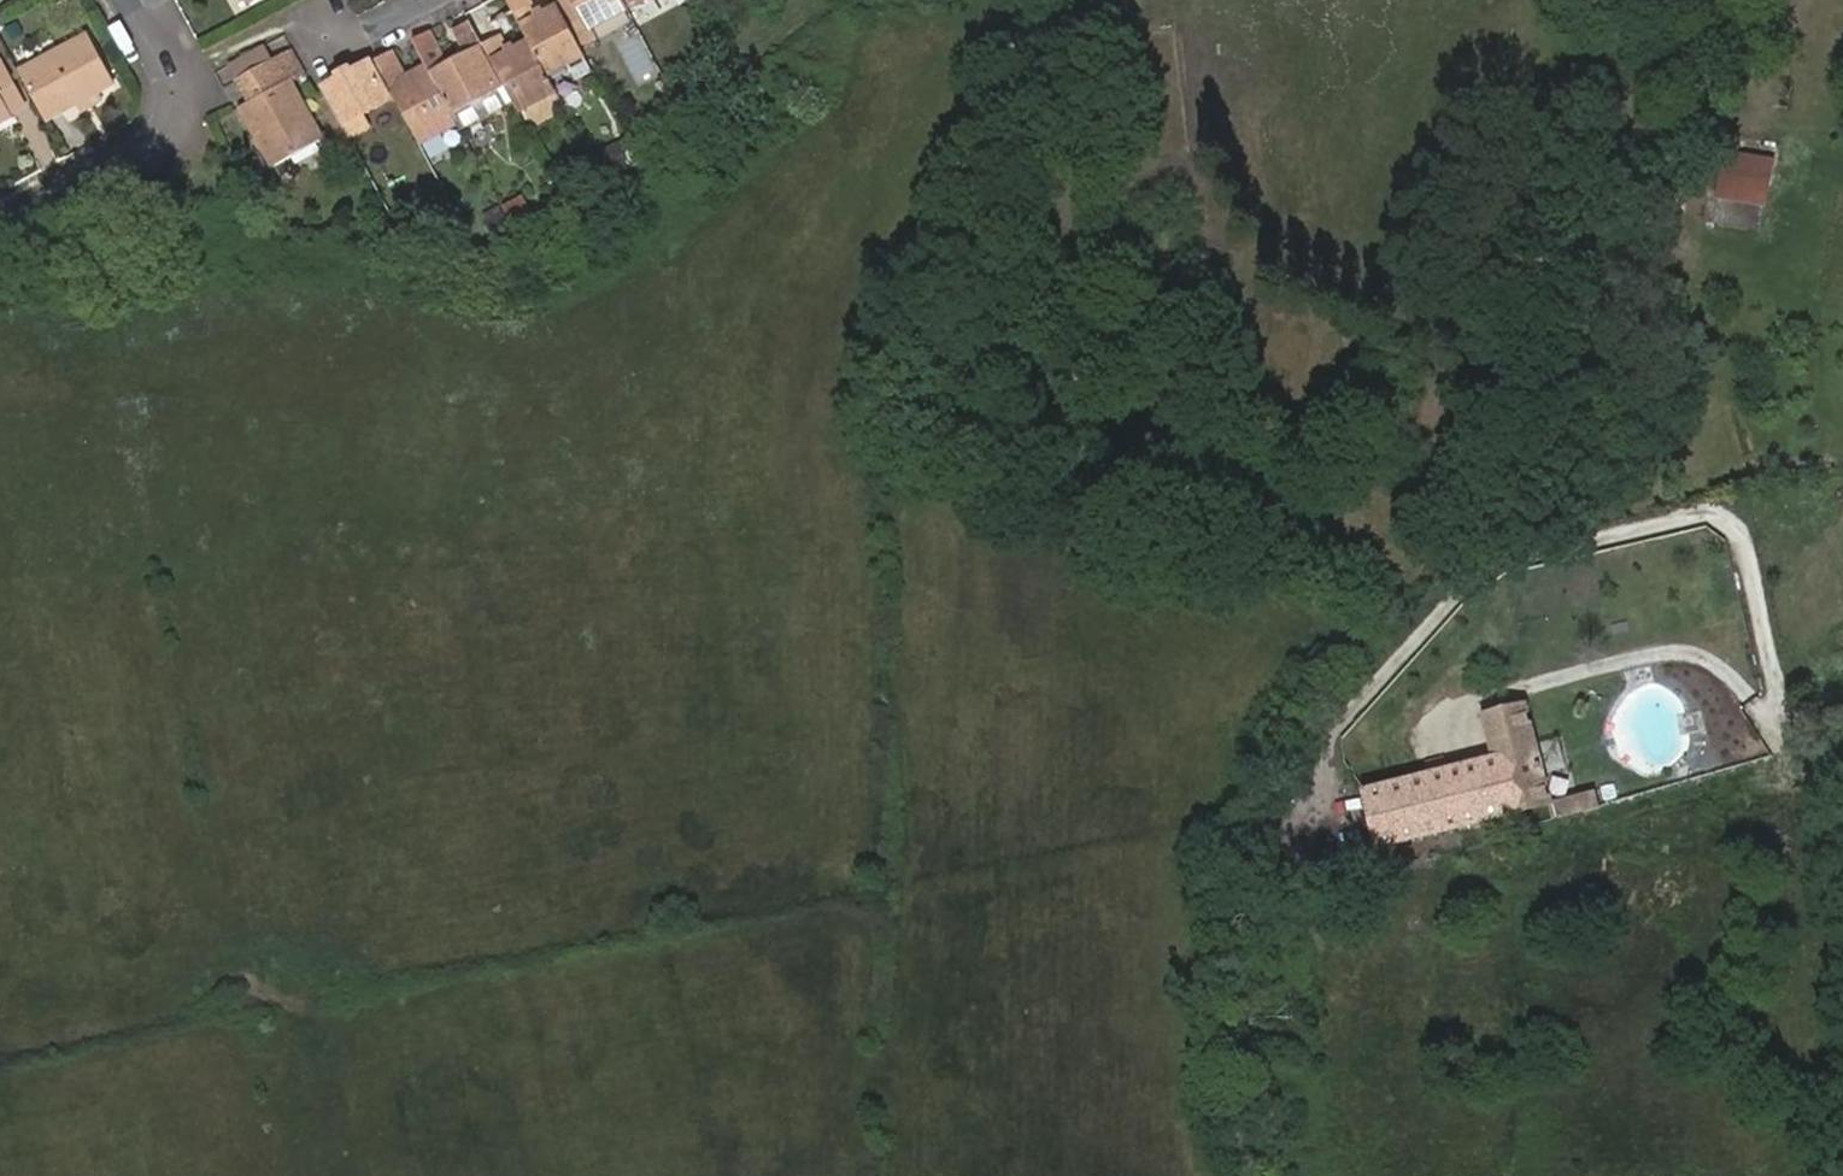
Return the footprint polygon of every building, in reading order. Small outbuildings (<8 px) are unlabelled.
[(514,13),(531,44),(548,78),(569,67),(585,58),(581,50),(558,8),(541,17),(534,2),(533,0),(507,0),(514,13)] [(558,8),(581,50),(596,42),(590,32),(574,0),(554,0),(558,8)] [(629,11),(623,0),(574,0),(590,32),(629,11)] [(629,11),(649,0),(623,0),(629,11)] [(414,42),(427,66),(453,114),(505,87),(483,46),(470,23),(454,32),(467,58),(451,66),(434,31),(414,42)] [(21,73),(48,123),(76,106),(99,94),(116,85),(90,37),(21,73)] [(513,103),(519,113),(557,93),(548,78),(531,44),(511,54),(502,37),(483,46),(505,87),(513,103)] [(267,48),(231,66),(239,80),(276,61),(267,48)] [(307,76),(294,52),(276,61),(239,80),(252,104),(242,109),(274,168),(323,141),(293,84),(307,76)] [(377,62),(421,145),(459,125),(453,114),(427,66),(408,76),(396,52),(377,62)] [(585,58),(569,67),(578,85),(595,77),(585,58)] [(349,137),(350,139),(373,128),(366,115),(392,101),(372,64),(324,90),(326,95),(349,137)] [(459,125),(461,129),(513,103),(505,87),(453,114),(459,125)] [(13,119),(0,93),(0,126),(13,119)] [(104,101),(99,94),(76,106),(81,114),(104,101)] [(349,137),(326,95),(318,100),(340,141),(349,137)] [(1776,159),(1729,152),(1722,193),(1769,202),(1776,159)] [(486,216),(499,237),(514,228),(502,207),(486,216)] [(1493,757),(1362,789),(1378,852),(1552,810),(1526,705),(1483,715),(1493,757)] [(1601,794),(1558,794),(1558,814),(1601,813),(1601,794)]
